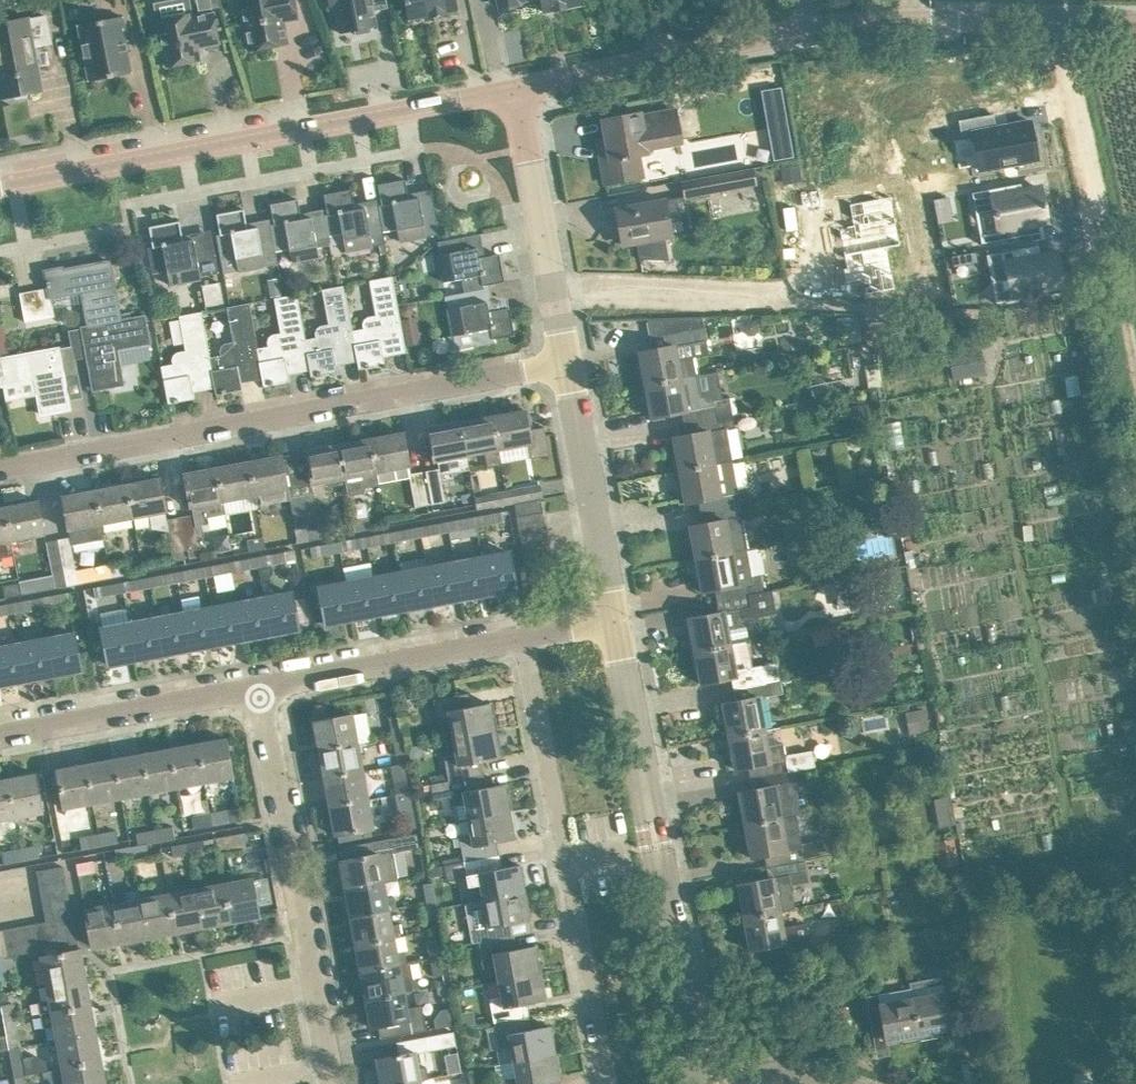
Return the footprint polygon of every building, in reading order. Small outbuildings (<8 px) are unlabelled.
[(155,4),(158,18),(162,44),(167,65),(199,59),(197,46),(205,45),(206,49),(218,47),(217,42),(218,42),(214,20),(212,11),(193,15),(192,11),(190,0),(175,0),(155,4)] [(198,10),(212,7),(211,0),(196,0),(198,10)] [(245,28),(249,50),(283,44),(280,26),(284,25),(283,21),(297,18),(294,0),(240,0),(245,28)] [(329,7),(335,6),(340,32),(354,30),(355,34),(370,31),(369,27),(375,26),(370,4),(386,1),(386,0),(327,0),(329,7)] [(408,19),(428,16),(429,17),(446,14),(446,12),(458,10),(456,0),(404,0),(408,19)] [(544,12),(581,4),(580,0),(542,0),(544,12)] [(0,23),(0,90),(1,97),(12,95),(17,99),(27,97),(30,92),(41,90),(32,47),(51,43),(46,15),(27,19),(27,18),(0,23)] [(122,16),(78,24),(89,80),(131,72),(125,41),(127,40),(122,16)] [(605,183),(627,179),(643,176),(639,155),(648,154),(647,149),(682,142),(676,109),(641,115),(640,112),(602,119),(606,139),(597,141),(605,183)] [(993,113),(958,120),(961,135),(973,133),(979,170),(1037,159),(1030,120),(996,126),(993,113)] [(757,185),(754,167),(681,181),(684,196),(684,198),(757,185)] [(405,179),(378,184),(381,204),(378,204),(382,225),(383,230),(397,228),(399,241),(439,233),(432,194),(409,199),(405,179)] [(1021,182),(971,192),(975,214),(979,213),(995,210),(998,230),(1000,240),(1030,235),(1031,235),(1029,222),(1042,220),(1046,219),(1040,186),(1023,190),(1021,182)] [(351,189),(324,194),(328,214),(324,214),(328,235),(342,232),(345,251),(385,243),(383,230),(382,225),(378,204),(355,209),(351,189)] [(853,224),(838,227),(843,254),(900,244),(891,195),(850,203),(849,203),(853,224)] [(676,197),(616,209),(623,244),(636,242),(639,259),(669,260),(665,237),(671,235),(671,234),(668,220),(680,218),(676,197)] [(271,224),(275,250),(289,248),(292,261),(318,256),(317,247),(330,245),(324,214),(301,219),(298,198),(270,204),(274,224),(271,224)] [(948,198),(933,200),(938,224),(952,221),(948,198)] [(923,239),(939,236),(936,218),(932,199),(915,202),(919,221),(923,239)] [(244,208),(216,213),(220,234),(216,234),(224,273),(278,263),(275,250),(271,224),(247,229),(244,208)] [(148,247),(152,269),(152,273),(167,270),(170,284),(201,279),(200,276),(218,273),(215,257),(211,235),(183,240),(179,220),(149,226),(153,246),(148,247)] [(479,257),(474,234),(437,241),(440,254),(438,255),(443,281),(461,278),(464,292),(485,288),(484,285),(504,281),(499,254),(479,257)] [(846,267),(842,268),(845,283),(867,279),(868,286),(864,287),(866,294),(895,289),(887,248),(901,245),(900,244),(843,254),(846,267)] [(1026,247),(987,255),(992,282),(1009,279),(1012,294),(1030,291),(1063,285),(1057,252),(1040,255),(1028,257),(1026,247)] [(976,251),(952,256),(954,266),(978,261),(976,251)] [(20,293),(24,315),(25,321),(53,315),(50,297),(81,291),(87,326),(88,327),(120,321),(120,320),(109,261),(103,262),(103,265),(94,267),(94,263),(62,269),(62,267),(44,270),(48,287),(20,293)] [(406,352),(392,276),(370,280),(376,315),(367,316),(364,319),(362,324),(363,328),(353,330),(352,330),(358,361),(357,361),(359,367),(364,366),(365,367),(369,366),(385,363),(383,352),(390,351),(391,355),(406,352)] [(279,277),(267,278),(270,295),(281,294),(279,277)] [(220,281),(203,284),(206,305),(223,302),(220,281)] [(353,330),(345,285),(322,289),(328,323),(320,325),(316,328),(314,332),(315,337),(305,339),(304,339),(310,370),(311,376),(317,375),(317,376),(321,375),(321,374),(337,371),(335,361),(343,360),(343,363),(357,361),(358,361),(352,330),(353,330)] [(489,311),(484,285),(485,288),(464,292),(446,295),(456,349),(495,342),(494,338),(514,335),(509,307),(489,311)] [(305,339),(297,293),(274,298),(281,332),(272,334),(268,337),(267,341),(268,346),(257,348),(263,378),(262,379),(263,385),(269,384),(269,385),(274,384),(273,383),(290,380),(288,370),(295,368),(296,372),(310,370),(304,339),(305,339)] [(257,348),(249,302),(227,306),(233,341),(224,343),(221,346),(219,350),(220,355),(210,356),(209,357),(215,387),(214,387),(216,394),(222,393),(222,394),(226,393),(226,392),(242,389),(240,379),(247,377),(248,381),(262,379),(263,378),(257,348)] [(210,356),(202,311),(179,315),(185,350),(177,351),(173,354),(172,359),(173,363),(161,365),(164,381),(168,403),(174,402),(174,403),(178,402),(178,401),(194,398),(192,388),(200,386),(200,390),(214,387),(215,387),(209,357),(210,356)] [(150,351),(144,316),(120,320),(120,321),(88,327),(87,326),(69,330),(72,346),(73,346),(75,359),(76,359),(88,356),(94,389),(122,383),(118,356),(150,351)] [(709,353),(702,316),(646,318),(652,349),(639,352),(645,384),(697,375),(694,356),(709,353)] [(418,334),(405,336),(406,345),(420,342),(418,334)] [(72,346),(0,360),(0,369),(1,376),(2,385),(20,382),(19,379),(34,376),(41,414),(70,409),(64,376),(78,373),(76,359),(75,359),(73,346),(72,346)] [(872,384),(870,371),(858,372),(860,387),(873,386),(872,384)] [(684,423),(733,414),(730,396),(718,399),(701,395),(697,375),(645,384),(651,417),(682,411),(684,423)] [(525,409),(492,415),(499,449),(528,443),(530,458),(549,454),(544,426),(529,429),(525,409)] [(726,427),(736,425),(733,414),(684,423),(686,435),(673,437),(679,470),(732,460),(726,427)] [(501,463),(499,449),(492,415),(460,421),(467,455),(485,451),(488,466),(501,463)] [(467,455),(460,421),(428,428),(434,461),(467,455)] [(403,432),(370,438),(379,483),(410,477),(414,501),(409,502),(412,515),(428,512),(420,471),(409,473),(408,466),(409,466),(403,432)] [(379,483),(370,438),(338,444),(345,478),(347,489),(379,483)] [(345,478),(338,444),(306,450),(312,484),(327,481),(328,486),(345,483),(344,478),(345,478)] [(281,455),(249,461),(255,494),(257,504),(289,498),(297,542),(309,540),(301,494),(289,496),(281,455)] [(698,500),(701,512),(750,503),(748,489),(738,490),(732,460),(679,470),(685,502),(698,500)] [(249,461),(217,467),(223,500),(255,494),(249,461)] [(223,500),(217,467),(184,473),(190,506),(192,506),(193,513),(183,515),(189,557),(202,555),(200,546),(205,542),(202,524),(205,520),(204,515),(209,514),(207,503),(223,500)] [(443,495),(437,467),(423,470),(431,512),(449,508),(446,495),(443,495)] [(160,478),(127,484),(133,517),(150,514),(153,527),(168,530),(173,560),(185,558),(178,516),(166,518),(165,511),(166,511),(160,478)] [(95,490),(101,523),(133,517),(127,484),(95,490)] [(539,485),(517,489),(506,491),(509,503),(514,502),(539,497),(542,497),(539,485)] [(101,523),(95,490),(62,496),(70,537),(58,539),(66,586),(78,583),(71,547),(72,547),(71,544),(104,538),(101,523)] [(313,491),(301,494),(309,540),(322,537),(313,491)] [(506,491),(491,494),(493,506),(509,503),(506,491)] [(514,502),(517,516),(543,511),(539,497),(514,502)] [(38,500),(5,506),(12,540),(44,534),(38,500)] [(752,514),(750,503),(701,512),(703,524),(689,526),(696,559),(748,549),(741,516),(752,514)] [(5,506),(0,507),(0,557),(14,555),(11,540),(12,540),(5,506)] [(504,521),(502,510),(474,515),(476,526),(504,521)] [(517,516),(519,530),(545,525),(543,511),(517,516)] [(474,515),(447,520),(450,537),(468,534),(466,528),(476,526),(474,515)] [(371,529),(369,517),(353,521),(355,532),(371,529)] [(449,531),(447,520),(420,525),(422,536),(449,531)] [(422,536),(420,525),(393,530),(395,541),(422,536)] [(519,530),(522,543),(548,538),(545,525),(519,530)] [(395,541),(393,530),(366,535),(367,546),(395,541)] [(367,546),(366,535),(338,540),(340,551),(367,546)] [(265,547),(263,536),(247,539),(249,550),(265,547)] [(522,543),(524,556),(550,551),(548,538),(522,543)] [(66,586),(58,539),(46,541),(52,575),(41,577),(44,590),(66,586)] [(340,551),(338,540),(310,546),(312,556),(340,551)] [(748,549),(696,559),(702,591),(715,589),(717,600),(763,591),(760,574),(753,575),(748,549)] [(286,561),(284,551),(257,556),(259,566),(286,561)] [(524,556),(527,569),(553,564),(550,551),(524,556)] [(510,552),(482,557),(489,593),(516,588),(510,552)] [(259,566),(257,556),(230,561),(232,571),(259,566)] [(489,593),(482,557),(455,562),(462,598),(489,593)] [(125,561),(109,565),(111,576),(128,573),(125,561)] [(230,561),(203,566),(205,576),(232,571),(230,561)] [(462,598),(455,562),(428,567),(434,603),(462,598)] [(205,576),(203,566),(175,571),(177,582),(205,576)] [(434,603),(428,567),(401,572),(407,608),(434,603)] [(177,582),(175,571),(148,576),(150,587),(177,582)] [(407,608),(401,572),(373,577),(380,613),(407,608)] [(150,587),(148,576),(121,581),(123,592),(150,587)] [(843,602),(866,597),(861,576),(839,581),(843,602)] [(380,613),(373,577),(346,583),(353,618),(380,613)] [(5,597),(22,593),(21,588),(19,581),(3,584),(5,597)] [(123,592),(121,581),(93,586),(95,597),(123,592)] [(353,618),(346,583),(319,588),(325,623),(353,618)] [(776,613),(772,590),(717,600),(719,612),(689,618),(695,651),(746,641),(746,640),(747,635),(745,625),(742,622),(742,619),(776,613)] [(69,602),(67,591),(40,596),(42,607),(69,602)] [(292,593),(265,598),(271,633),(299,628),(292,593)] [(42,607),(40,596),(13,602),(15,612),(42,607)] [(271,633),(265,598),(238,603),(244,638),(271,633)] [(13,602),(0,604),(0,615),(15,612),(13,602)] [(244,638),(238,603),(211,608),(217,643),(244,638)] [(217,643),(211,608),(183,613),(190,649),(217,643)] [(190,649),(183,613),(156,618),(163,654),(190,649)] [(163,654),(156,618),(129,623),(136,659),(163,654)] [(813,624),(815,643),(845,640),(844,622),(813,624)] [(136,659),(129,623),(101,628),(108,664),(136,659)] [(75,633),(48,638),(54,674),(82,669),(75,633)] [(54,674),(48,638),(20,643),(27,679),(54,674)] [(746,641),(695,651),(701,683),(732,677),(734,689),(780,680),(777,662),(751,667),(746,641)] [(20,643),(0,647),(0,684),(27,679),(20,643)] [(874,667),(860,670),(862,684),(876,681),(874,667)] [(783,693),(780,680),(734,689),(736,701),(723,703),(729,736),(764,729),(758,698),(783,693)] [(433,699),(437,721),(438,725),(450,722),(453,738),(494,730),(489,702),(466,707),(464,694),(469,693),(469,692),(433,699)] [(911,731),(932,730),(930,708),(910,709),(911,731)] [(358,742),(353,714),(313,721),(319,750),(358,742)] [(404,734),(401,715),(389,718),(392,736),(404,734)] [(767,745),(764,729),(729,736),(735,768),(748,766),(750,778),(802,768),(798,752),(785,754),(783,742),(767,745)] [(494,730),(453,738),(456,754),(444,756),(448,780),(479,775),(477,762),(500,757),(494,730)] [(407,752),(404,734),(392,736),(396,754),(407,752)] [(233,777),(226,737),(197,743),(204,782),(233,777)] [(363,771),(358,742),(319,750),(324,778),(363,771)] [(204,782),(197,743),(169,748),(176,787),(204,782)] [(176,787),(169,748),(141,753),(148,793),(176,787)] [(148,793),(141,753),(113,759),(120,798),(148,793)] [(120,798),(113,759),(85,764),(92,803),(120,798)] [(92,803),(85,764),(56,769),(64,808),(92,803)] [(802,768),(750,778),(753,789),(739,792),(745,825),(801,814),(796,785),(805,783),(802,768)] [(368,799),(363,771),(324,778),(329,806),(368,799)] [(393,775),(396,793),(410,791),(406,772),(393,775)] [(35,773),(7,778),(14,817),(43,812),(35,773)] [(481,788),(479,775),(448,780),(431,784),(433,798),(451,794),(453,805),(465,802),(468,819),(510,811),(504,783),(481,788)] [(7,778),(0,780),(0,820),(14,817),(7,778)] [(413,808),(410,791),(396,793),(399,810),(413,808)] [(374,827),(368,799),(329,806),(335,835),(374,827)] [(228,809),(210,812),(212,823),(230,820),(228,809)] [(510,811),(468,819),(471,833),(459,835),(464,861),(494,856),(492,843),(515,838),(510,811)] [(940,827),(956,824),(953,811),(938,814),(940,827)] [(212,823),(210,812),(192,816),(194,827),(212,823)] [(801,842),(796,815),(745,825),(751,857),(764,855),(767,866),(799,860),(831,854),(828,837),(801,842)] [(172,825),(155,828),(157,841),(159,841),(175,838),(172,825)] [(157,841),(155,828),(136,832),(138,844),(129,846),(131,846),(157,841)] [(116,829),(98,832),(100,845),(118,842),(116,829)] [(100,845),(98,832),(79,836),(82,849),(100,845)] [(243,832),(222,836),(215,837),(217,847),(218,852),(246,847),(243,832)] [(419,847),(416,833),(346,846),(348,858),(339,860),(345,888),(398,878),(393,852),(419,847)] [(217,847),(215,837),(187,842),(189,853),(206,850),(205,849),(217,847)] [(953,838),(935,842),(940,867),(958,863),(953,838)] [(159,841),(157,841),(131,846),(133,858),(149,854),(147,843),(159,841)] [(189,853),(187,842),(171,845),(173,856),(189,853)] [(38,844),(20,847),(22,860),(40,857),(38,844)] [(133,858),(131,846),(129,846),(115,849),(117,861),(133,858)] [(22,860),(20,847),(1,851),(4,863),(22,860)] [(464,861),(444,865),(447,879),(467,875),(469,886),(480,884),(483,899),(525,891),(520,864),(497,868),(494,856),(464,861)] [(95,871),(93,860),(76,863),(78,874),(95,871)] [(801,872),(799,860),(767,866),(769,878),(738,884),(744,917),(780,910),(796,907),(789,874),(801,872)] [(63,866),(37,870),(39,883),(66,879),(63,866)] [(66,879),(39,883),(42,896),(68,891),(66,879)] [(252,879),(224,884),(231,920),(259,915),(252,879)] [(383,882),(345,888),(350,916),(388,909),(396,907),(394,896),(386,898),(383,882)] [(436,900),(432,882),(423,884),(426,902),(436,900)] [(196,889),(203,926),(231,920),(224,884),(196,889)] [(203,926),(196,889),(169,895),(175,931),(203,926)] [(68,891),(42,896),(44,909),(70,904),(68,891)] [(530,919),(525,891),(483,899),(466,903),(473,943),(479,942),(514,935),(511,922),(530,919)] [(175,931),(169,895),(141,900),(148,936),(175,931)] [(148,936),(141,900),(113,905),(120,941),(148,936)] [(439,916),(436,900),(426,902),(429,918),(439,916)] [(70,904),(44,909),(46,921),(73,916),(70,904)] [(120,941),(113,905),(85,910),(92,946),(120,941)] [(391,925),(388,909),(350,916),(355,943),(394,936),(401,935),(399,923),(391,925)] [(783,926),(780,910),(744,917),(750,949),(763,947),(766,959),(812,950),(806,922),(783,926)] [(73,916),(32,924),(37,950),(44,948),(57,946),(77,942),(73,916)] [(37,950),(32,924),(17,926),(22,952),(37,950)] [(22,952),(17,926),(2,929),(7,955),(22,952)] [(516,948),(514,935),(479,942),(484,966),(495,963),(498,980),(540,972),(535,945),(516,948)] [(397,953),(394,936),(355,943),(360,971),(407,962),(404,951),(397,953)] [(427,940),(431,958),(440,956),(437,938),(427,940)] [(48,984),(84,977),(79,949),(58,953),(57,946),(44,948),(45,955),(38,957),(41,971),(45,970),(48,984)] [(9,979),(4,956),(0,957),(0,980),(9,979)] [(443,972),(440,956),(431,958),(434,974),(443,972)] [(410,962),(407,962),(360,971),(365,999),(404,991),(412,990),(419,988),(417,979),(413,977),(410,962)] [(545,1000),(540,972),(498,980),(501,995),(489,998),(494,1023),(524,1017),(522,1004),(545,1000)] [(909,982),(919,1035),(952,1029),(949,1015),(975,1010),(969,978),(943,983),(941,976),(909,982)] [(89,1005),(84,977),(48,984),(51,999),(46,1000),(49,1013),(89,1005)] [(919,1035),(909,982),(911,989),(866,998),(872,1030),(884,1027),(887,1041),(919,1035)] [(407,1007),(404,991),(365,999),(371,1027),(378,1026),(380,1038),(426,1029),(422,1004),(407,1007)] [(1,1004),(4,1021),(16,1019),(12,1002),(1,1004)] [(89,1005),(49,1013),(51,1027),(56,1026),(58,1039),(95,1032),(89,1005)] [(524,1017),(494,1023),(498,1047),(510,1045),(513,1061),(555,1053),(550,1026),(527,1030),(525,1018),(524,1017)] [(21,1046),(16,1019),(4,1021),(7,1034),(3,1035),(3,1036),(8,1035),(10,1048),(21,1046)] [(400,1041),(403,1053),(456,1045),(453,1031),(400,1041)] [(100,1060),(95,1032),(58,1039),(61,1054),(57,1055),(59,1068),(100,1060)] [(3,1036),(0,1036),(0,1050),(9,1049),(10,1048),(8,1035),(3,1036)] [(21,1046),(10,1048),(9,1049),(15,1076),(26,1074),(21,1046)] [(457,1052),(445,1055),(448,1074),(461,1072),(457,1052)] [(381,1083),(396,1083),(420,1079),(427,1078),(425,1067),(418,1068),(415,1053),(376,1058),(381,1083)] [(505,1083),(543,1083),(560,1081),(555,1053),(513,1061),(516,1076),(504,1078),(505,1083)] [(100,1060),(59,1068),(43,1071),(44,1077),(51,1083),(104,1083),(100,1060)] [(26,1074),(15,1076),(16,1083),(28,1083),(26,1074)]
